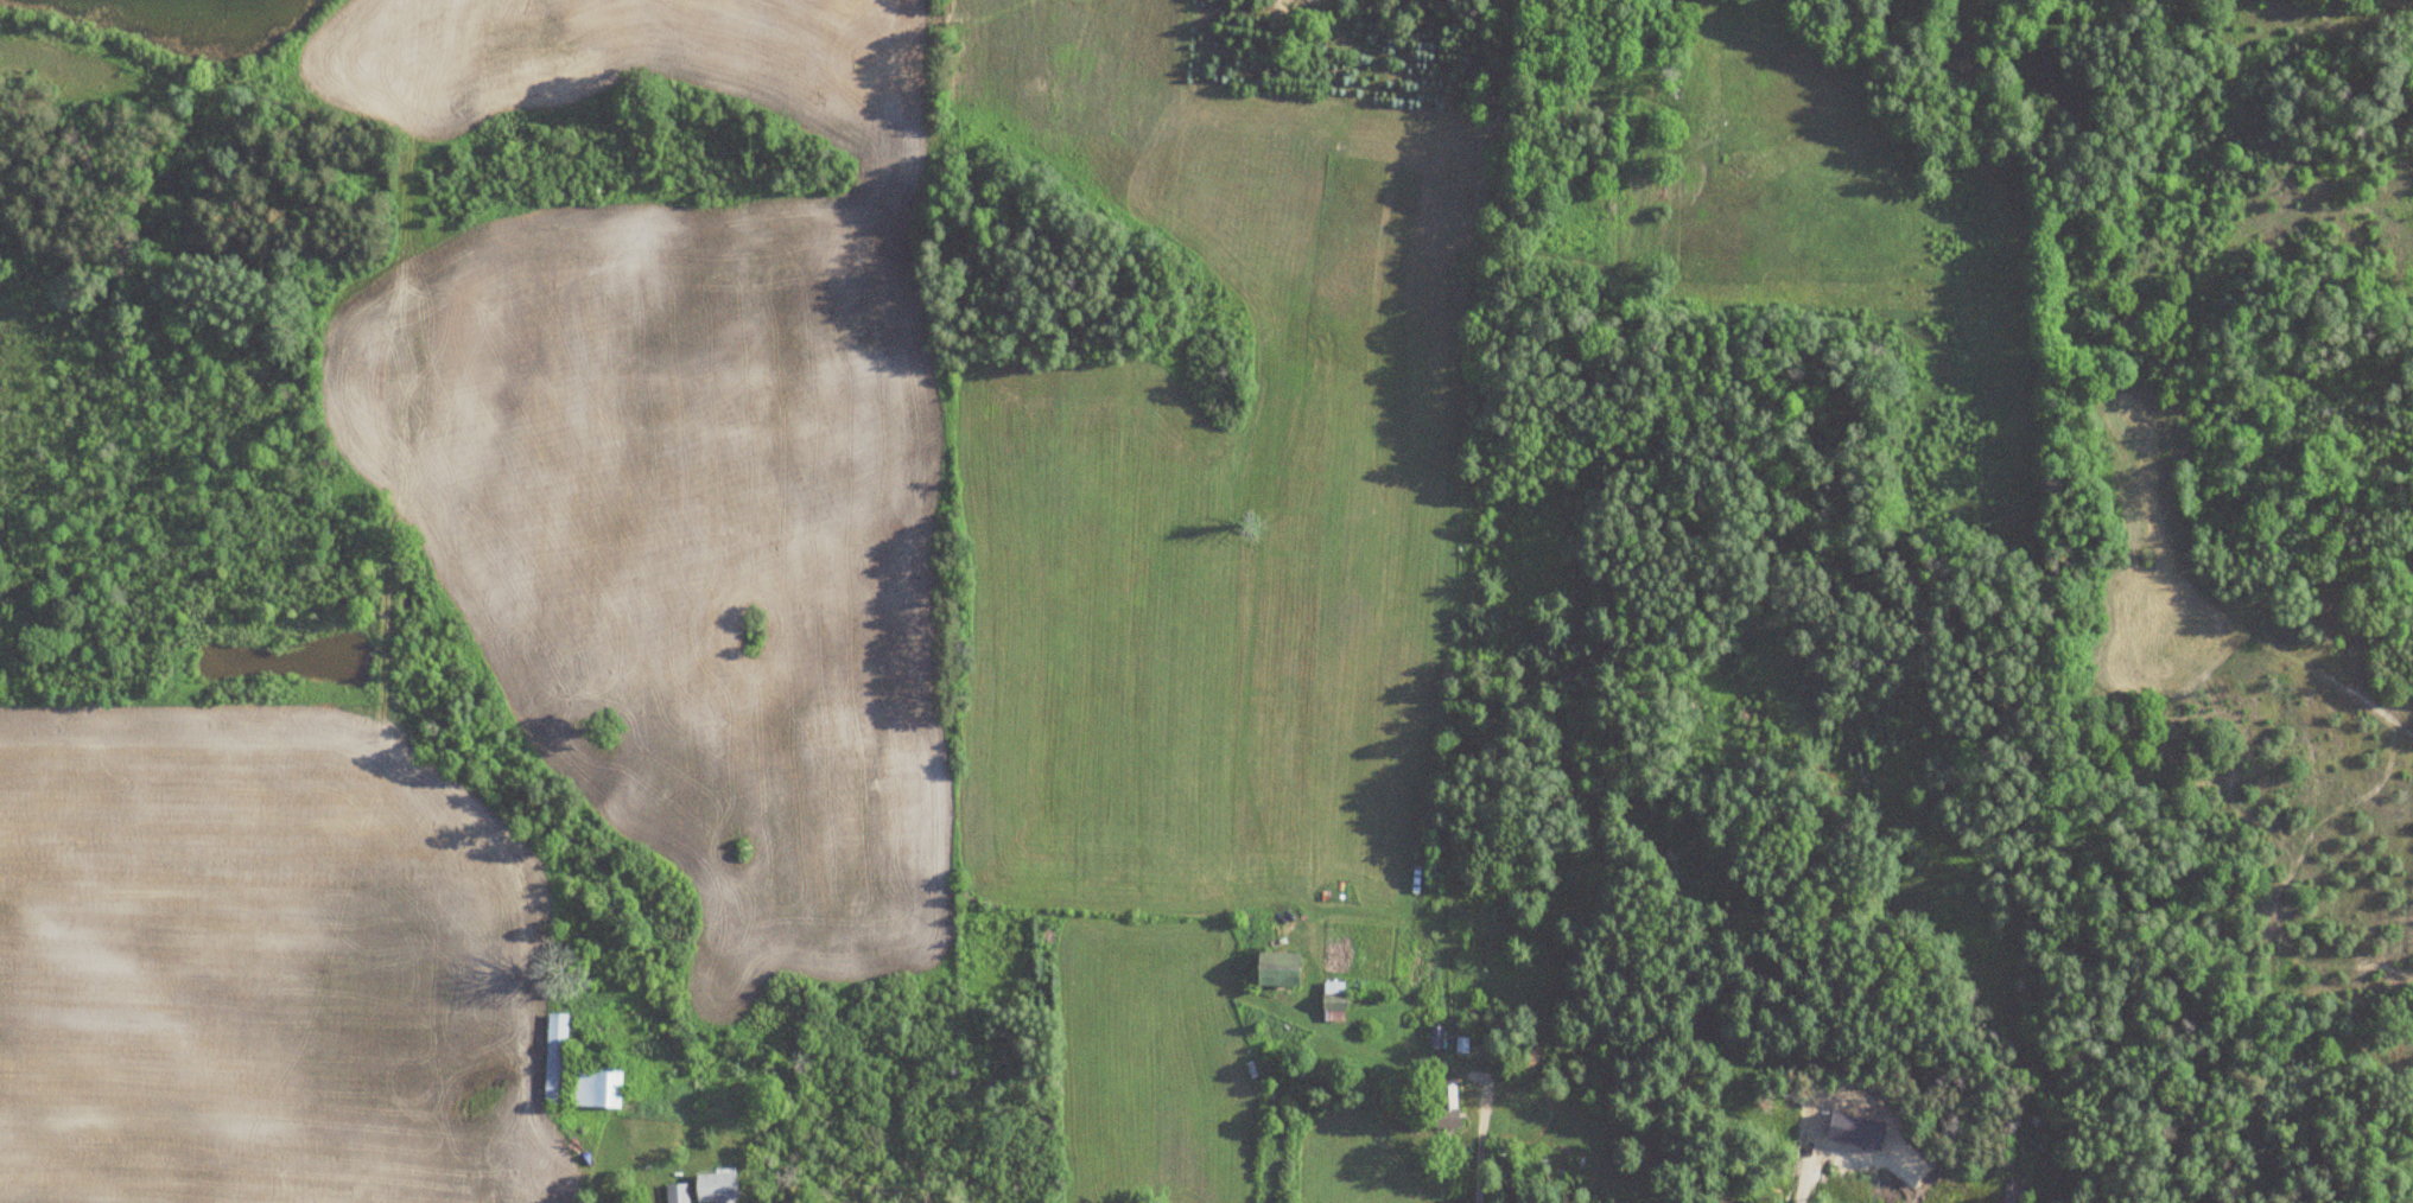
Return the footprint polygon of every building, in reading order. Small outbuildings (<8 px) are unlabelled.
[(1250,987),(1297,986),(1296,956),(1249,957),(1250,987)] [(1319,983),(1320,1022),(1340,1021),(1340,982),(1319,983)] [(541,1105),(562,1106),(564,1000),(544,1000),(541,1105)] [(1429,1046),(1440,1046),(1440,1027),(1429,1027),(1429,1046)] [(616,1109),(617,1070),(572,1069),(570,1107),(616,1109)] [(1455,1087),(1430,1087),(1430,1129),(1455,1129),(1455,1087)] [(693,1202),(733,1202),(733,1174),(693,1174),(693,1202)] [(685,1186),(665,1186),(665,1202),(685,1202),(685,1186)]
